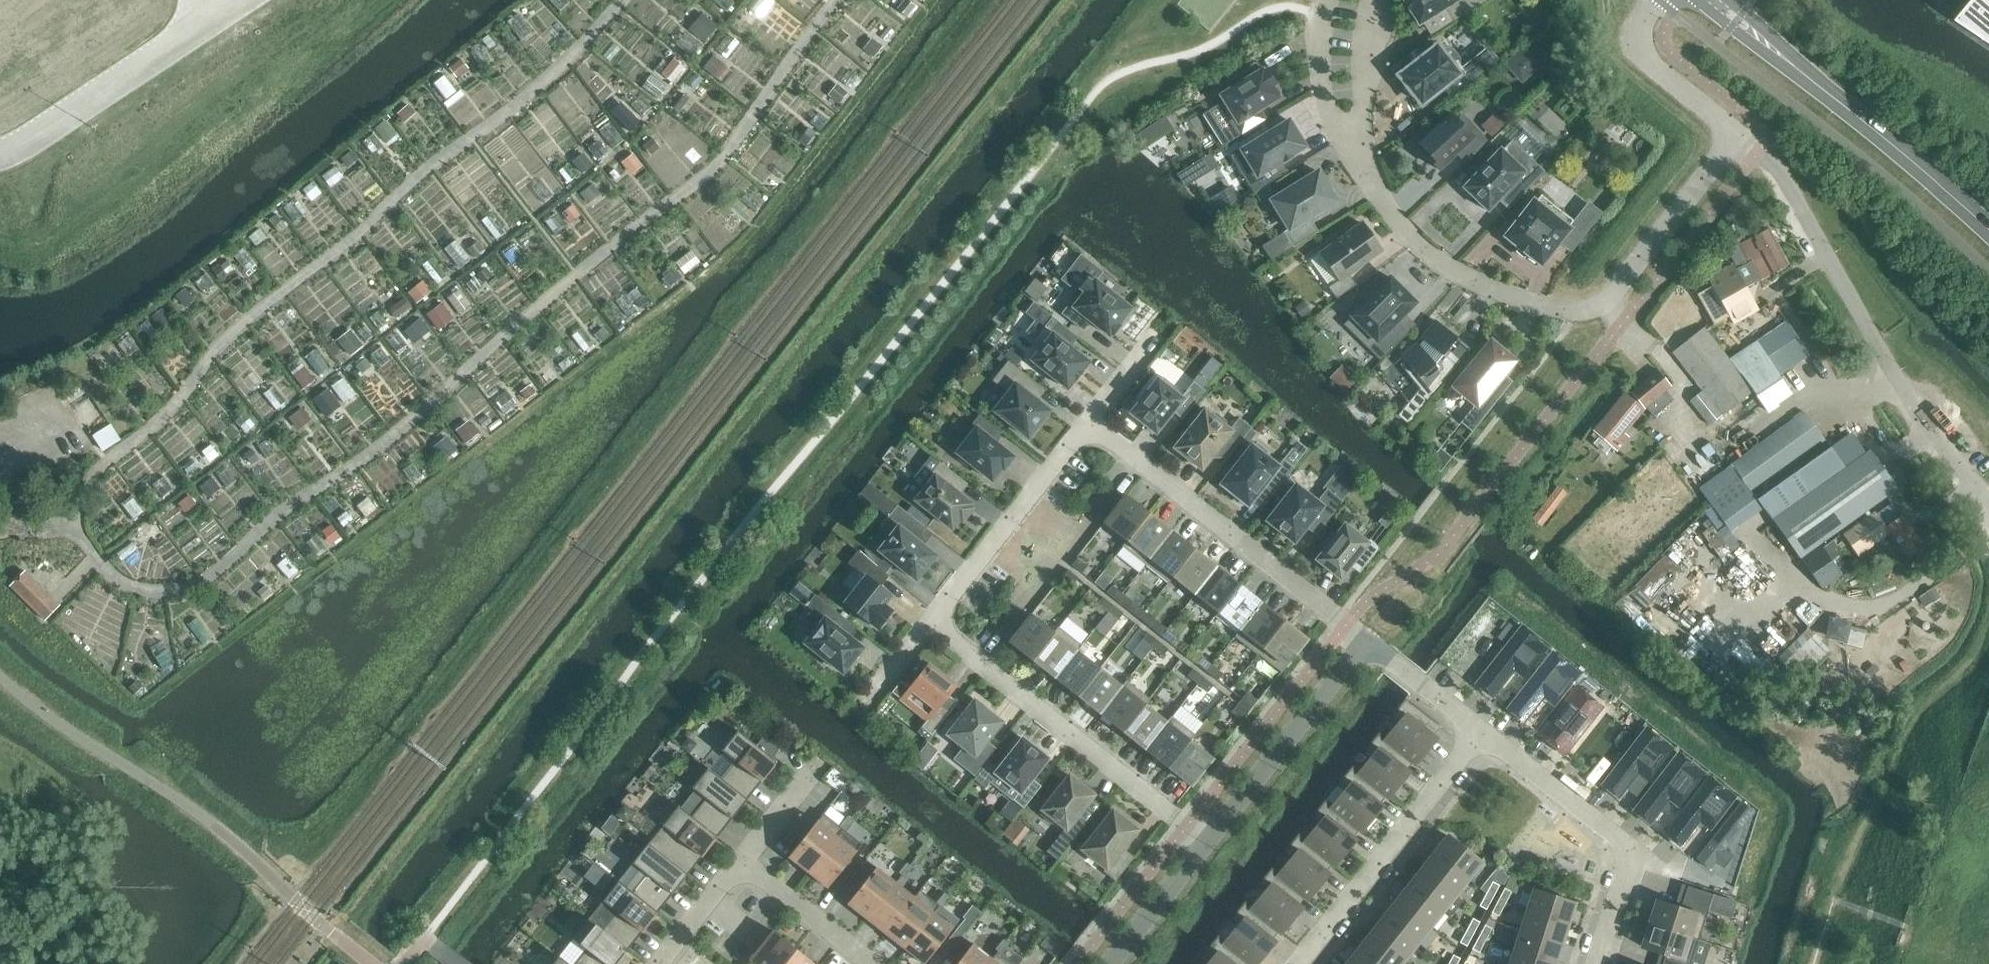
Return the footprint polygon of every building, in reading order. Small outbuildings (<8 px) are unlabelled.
[(766,0),(752,0),(751,2),(764,12),(771,4),(766,0)] [(914,5),(908,0),(907,0),(900,9),(906,14),(914,5)] [(1445,7),(1453,20),(1485,0),(1404,0),(1418,22),(1418,23),(1419,24),(1420,23),(1445,7)] [(1957,21),(1988,42),(1988,0),(1974,0),(1957,21)] [(717,26),(707,18),(694,34),(704,42),(717,26)] [(871,38),(863,48),(873,57),(882,46),(871,38)] [(1506,63),(1523,82),(1547,61),(1530,42),(1506,63)] [(1487,45),(1456,69),(1458,66),(1458,62),(1457,57),(1453,51),(1449,49),(1444,49),(1440,50),(1437,45),(1398,75),(1421,104),(1441,88),(1443,90),(1444,90),(1447,94),(1447,95),(1449,98),(1498,60),(1487,45)] [(725,64),(713,55),(703,67),(715,76),(725,64)] [(685,67),(674,58),(666,67),(677,76),(685,67)] [(461,59),(449,67),(456,77),(468,68),(461,59)] [(1241,135),(1265,119),(1259,108),(1278,97),(1271,85),(1275,83),(1267,71),(1263,73),(1262,71),(1222,95),(1225,101),(1221,103),(1241,135)] [(839,103),(847,92),(836,83),(828,94),(839,103)] [(690,98),(684,93),(673,107),(679,112),(690,98)] [(397,113),(404,122),(415,113),(408,104),(397,113)] [(629,133),(639,122),(629,113),(619,123),(629,133)] [(1465,164),(1488,142),(1478,131),(1477,131),(1462,115),(1457,120),(1451,114),(1432,131),(1429,129),(1413,143),(1423,154),(1426,151),(1431,157),(1428,159),(1438,170),(1455,153),(1465,164)] [(1166,116),(1138,133),(1147,146),(1174,130),(1166,116)] [(1492,135),(1502,125),(1494,116),(1484,126),(1492,135)] [(1230,155),(1253,192),(1288,171),(1287,170),(1281,161),(1305,146),(1289,120),(1232,155),(1231,154),(1230,155)] [(1464,186),(1463,187),(1464,189),(1464,188),(1486,210),(1488,211),(1489,210),(1498,200),(1504,194),(1513,202),(1542,171),(1537,167),(1532,162),(1546,147),(1525,128),(1511,142),(1503,151),(1501,150),(1502,149),(1500,148),(1499,149),(1499,150),(1464,186)] [(799,139),(806,144),(812,136),(806,131),(799,139)] [(660,147),(652,137),(643,145),(650,155),(660,147)] [(598,140),(588,148),(597,160),(608,152),(598,140)] [(352,150),(341,158),(347,167),(358,158),(352,150)] [(593,164),(583,152),(572,161),(581,173),(593,164)] [(642,165),(633,154),(621,162),(631,174),(642,165)] [(1292,247),(1318,231),(1309,217),(1336,201),(1318,172),(1301,182),(1299,179),(1286,187),(1288,191),(1272,200),(1289,228),(1283,232),(1292,247)] [(765,183),(772,188),(778,180),(771,175),(765,183)] [(303,189),(309,197),(319,190),(312,181),(303,189)] [(592,183),(580,193),(588,203),(600,193),(592,183)] [(1230,185),(1206,200),(1215,214),(1238,199),(1230,185)] [(1535,201),(1533,199),(1532,201),(1505,235),(1504,236),(1506,238),(1506,237),(1516,246),(1516,247),(1528,257),(1529,256),(1539,264),(1541,266),(1542,264),(1559,242),(1570,251),(1600,213),(1588,203),(1569,228),(1569,227),(1535,201)] [(572,205),(562,213),(570,223),(580,215),(572,205)] [(276,213),(270,218),(280,231),(286,226),(276,213)] [(727,223),(734,230),(744,220),(736,213),(727,223)] [(1339,279),(1328,287),(1336,299),(1356,285),(1348,274),(1381,250),(1374,241),(1374,240),(1369,232),(1368,233),(1361,223),(1320,253),(1339,279)] [(1779,249),(1768,229),(1750,238),(1748,235),(1736,241),(1738,244),(1727,250),(1736,267),(1747,261),(1744,256),(1756,249),(1760,256),(1768,252),(1769,254),(1779,249)] [(485,249),(478,241),(467,249),(474,258),(485,249)] [(511,243),(501,251),(510,262),(519,254),(511,243)] [(1787,264),(1779,249),(1769,254),(1768,252),(1760,256),(1756,249),(1744,256),(1747,261),(1736,267),(1737,268),(1734,269),(1731,265),(1692,286),(1714,324),(1729,316),(1733,324),(1756,311),(1743,287),(1787,264)] [(686,273),(701,261),(693,250),(678,261),(686,273)] [(218,264),(212,269),(220,279),(227,274),(221,266),(220,267),(218,264)] [(492,276),(486,267),(477,274),(483,282),(492,276)] [(668,287),(681,277),(675,269),(665,277),(662,279),(668,287)] [(1062,313),(1083,330),(1090,320),(1109,335),(1110,334),(1112,335),(1119,325),(1118,324),(1131,308),(1127,305),(1128,304),(1118,295),(1117,297),(1095,280),(1093,282),(1087,277),(1079,289),(1084,293),(1074,306),(1070,303),(1062,313)] [(1413,299),(1405,290),(1404,291),(1390,277),(1375,292),(1373,290),(1364,300),(1366,301),(1352,315),(1352,316),(1344,323),(1368,348),(1380,361),(1408,332),(1397,321),(1415,302),(1412,300),(1413,299)] [(429,292),(421,282),(409,290),(418,301),(429,292)] [(644,296),(635,303),(640,309),(649,303),(644,296)] [(396,318),(411,306),(404,297),(389,308),(396,318)] [(438,303),(427,311),(437,325),(448,317),(438,303)] [(162,308),(152,316),(161,329),(171,321),(162,308)] [(419,316),(412,322),(420,331),(427,325),(419,316)] [(1077,337),(1052,317),(1034,340),(1042,346),(1040,349),(1036,350),(1033,354),(1033,358),(1031,360),(1055,379),(1056,382),(1060,385),(1064,386),(1067,388),(1075,379),(1076,378),(1076,377),(1080,372),(1080,373),(1082,371),(1081,371),(1089,361),(1070,346),(1077,337)] [(1451,353),(1459,343),(1455,339),(1456,338),(1436,321),(1422,339),(1423,340),(1419,346),(1417,344),(1402,356),(1405,360),(1400,364),(1414,381),(1419,376),(1424,382),(1416,392),(1427,401),(1456,365),(1443,354),(1447,350),(1451,353)] [(1779,376),(1809,355),(1787,321),(1730,359),(1704,327),(1672,352),(1702,390),(1689,401),(1709,426),(1753,391),(1766,408),(1790,392),(1779,376)] [(363,346),(352,332),(339,342),(351,356),(363,346)] [(1513,361),(1491,343),(1455,386),(1476,404),(1461,422),(1470,430),(1471,431),(1507,388),(1497,380),(1513,361)] [(1004,354),(1017,364),(1023,356),(1011,346),(1004,354)] [(118,359),(110,349),(98,359),(106,369),(118,359)] [(1004,365),(1008,360),(1000,354),(996,359),(1004,365)] [(371,367),(366,359),(356,366),(361,373),(371,367)] [(1050,410),(1031,395),(1039,385),(1008,360),(999,372),(1005,377),(998,385),(1008,393),(994,410),(1028,438),(1050,410)] [(314,380),(304,367),(293,374),(303,388),(314,380)] [(1591,431),(1617,452),(1630,437),(1624,433),(1644,409),(1672,387),(1656,370),(1628,392),(1625,389),(1591,431)] [(1182,418),(1204,390),(1193,382),(1181,397),(1172,390),(1175,387),(1162,377),(1159,380),(1157,379),(1147,392),(1145,390),(1140,400),(1141,400),(1131,413),(1156,432),(1172,411),(1182,418)] [(535,393),(528,385),(520,391),(526,400),(535,393)] [(334,402),(325,391),(314,400),(323,411),(334,402)] [(1408,424),(1419,410),(1408,401),(1397,415),(1408,424)] [(311,420),(301,408),(289,418),(298,430),(311,420)] [(1216,413),(1211,415),(1204,409),(1174,447),(1202,469),(1218,448),(1227,456),(1250,428),(1239,419),(1230,430),(1225,426),(1226,421),(1216,413)] [(1729,528),(1760,504),(1750,492),(1824,438),(1805,412),(1699,489),(1729,528)] [(979,414),(971,425),(975,428),(956,452),(960,455),(957,458),(967,466),(969,463),(992,480),(1001,468),(1003,469),(1013,457),(994,441),(1001,431),(979,414)] [(94,433),(103,449),(122,438),(112,422),(94,433)] [(458,434),(465,443),(478,434),(470,424),(458,434)] [(1293,467),(1283,459),(1278,466),(1264,455),(1267,451),(1257,443),(1254,447),(1251,445),(1221,484),(1236,496),(1233,499),(1241,505),(1244,502),(1248,506),(1264,485),(1273,493),(1293,467)] [(1877,515),(1872,507),(1897,488),(1869,449),(1861,455),(1853,444),(1836,456),(1833,451),(1798,476),(1810,493),(1771,520),(1799,559),(1800,561),(1857,520),(1860,523),(1842,536),(1857,557),(1890,533),(1907,557),(1924,545),(1902,514),(1896,518),(1888,507),(1877,515)] [(210,461),(218,455),(211,445),(202,451),(210,461)] [(1449,456),(1438,447),(1430,457),(1441,466),(1442,467),(1450,456),(1449,456)] [(244,454),(251,464),(259,458),(252,449),(244,454)] [(971,504),(953,489),(961,479),(939,462),(930,473),(934,476),(915,500),(952,529),(960,519),(962,521),(972,508),(970,506),(971,504)] [(1295,484),(1266,520),(1294,542),(1306,527),(1313,519),(1322,526),(1342,501),(1359,479),(1342,465),(1325,487),(1327,489),(1326,490),(1317,501),(1295,484)] [(221,488),(212,477),(199,487),(208,498),(221,488)] [(1533,519),(1541,525),(1565,494),(1556,487),(1533,519)] [(1148,513),(1125,495),(1124,496),(1105,521),(1104,520),(1104,521),(1127,540),(1148,513)] [(195,503),(189,496),(179,504),(185,511),(195,503)] [(358,509),(365,517),(379,506),(372,498),(358,509)] [(914,520),(897,507),(887,519),(897,527),(878,550),(885,556),(877,567),(885,573),(894,563),(916,580),(936,555),(917,540),(925,529),(923,527),(929,519),(920,512),(914,520)] [(1127,540),(1122,546),(1145,564),(1171,531),(1148,513),(1127,540)] [(146,530),(152,537),(160,532),(155,524),(146,530)] [(1340,578),(1355,559),(1364,567),(1380,547),(1369,539),(1367,542),(1344,524),(1334,537),(1331,534),(1322,546),(1325,548),(1316,559),(1340,578)] [(341,537),(331,525),(325,529),(334,542),(341,537)] [(1172,576),(1194,549),(1171,531),(1145,564),(1168,582),(1173,576),(1172,576)] [(1173,576),(1195,594),(1216,567),(1194,549),(1172,576),(1173,576)] [(888,576),(885,573),(877,567),(857,551),(848,563),(864,576),(844,603),(877,629),(892,610),(884,604),(890,595),(880,587),(888,576)] [(1652,601),(1683,568),(1666,552),(1635,585),(1652,601)] [(1082,573),(1087,566),(1077,558),(1071,565),(1082,573)] [(1813,574),(1823,587),(1844,573),(1834,559),(1813,574)] [(1195,594),(1218,611),(1239,585),(1216,567),(1195,594)] [(1072,585),(1078,578),(1068,569),(1062,577),(1072,585)] [(58,606),(59,605),(25,571),(11,586),(45,619),(58,606)] [(1104,573),(1096,582),(1103,588),(1111,578),(1104,573)] [(1112,585),(1106,592),(1116,600),(1122,593),(1112,585)] [(1240,629),(1261,603),(1239,585),(1218,611),(1240,629)] [(267,586),(260,586),(255,589),(262,597),(271,590),(267,586)] [(1122,593),(1116,600),(1139,618),(1145,611),(1122,593)] [(1437,658),(1468,682),(1518,620),(1486,595),(1437,658)] [(1107,612),(1113,605),(1102,597),(1097,604),(1107,612)] [(815,624),(808,632),(810,636),(805,643),(842,673),(862,648),(843,633),(851,623),(822,601),(814,611),(823,619),(819,624),(815,624)] [(1235,635),(1258,654),(1284,620),(1261,603),(1240,629),(1235,635)] [(1117,620),(1123,613),(1113,605),(1107,612),(1117,620)] [(1145,611),(1139,618),(1151,628),(1162,636),(1167,629),(1145,611)] [(1009,641),(1033,660),(1054,633),(1053,632),(1030,614),(1029,615),(1030,616),(1010,640),(1009,641)] [(1307,639),(1306,638),(1284,620),(1258,654),(1281,672),(1286,666),(1287,665),(1306,640),(1307,640),(1307,639)] [(1518,620),(1468,682),(1499,707),(1549,645),(1518,620)] [(1055,678),(1076,651),(1077,651),(1082,645),(1058,626),(1053,632),(1054,633),(1033,660),(1055,678)] [(1167,629),(1162,636),(1172,644),(1178,637),(1167,629)] [(1152,648),(1158,641),(1148,633),(1142,640),(1152,648)] [(1162,656),(1168,649),(1158,641),(1152,648),(1162,656)] [(1580,669),(1549,645),(1499,707),(1531,732),(1580,669)] [(1099,669),(1077,651),(1076,651),(1055,678),(1078,695),(1099,669)] [(1207,672),(1213,664),(1202,656),(1197,664),(1207,672)] [(931,735),(950,712),(941,704),(956,685),(928,664),(909,687),(903,682),(895,692),(902,697),(900,699),(927,719),(921,727),(931,735)] [(1217,680),(1223,673),(1213,664),(1207,672),(1217,680)] [(1197,684),(1203,677),(1193,668),(1187,676),(1197,684)] [(1121,687),(1121,686),(1099,669),(1078,695),(1100,713),(1121,687)] [(1562,757),(1612,694),(1580,669),(1531,732),(1562,757)] [(1208,692),(1213,685),(1203,677),(1197,684),(1208,692)] [(1126,680),(1121,686),(1121,687),(1100,713),(1123,731),(1144,705),(1149,699),(1126,680)] [(138,685),(130,689),(134,697),(135,696),(138,701),(144,698),(138,685)] [(1249,710),(1257,700),(1246,692),(1239,701),(1249,710)] [(1643,719),(1612,694),(1562,757),(1593,782),(1643,719)] [(1386,737),(1378,732),(1377,733),(1413,762),(1415,764),(1436,737),(1434,736),(1441,726),(1405,698),(1390,717),(1398,722),(1386,737)] [(953,759),(974,776),(996,748),(987,741),(1002,722),(974,700),(947,734),(963,746),(953,759)] [(1242,719),(1249,710),(1239,701),(1231,711),(1242,719)] [(1166,722),(1144,705),(1123,731),(1145,749),(1166,722)] [(1181,706),(1175,716),(1196,730),(1203,720),(1181,706)] [(1145,749),(1168,767),(1189,740),(1189,741),(1194,734),(1171,716),(1166,722),(1145,749)] [(1625,807),(1674,744),(1643,719),(1593,782),(1625,807)] [(721,778),(708,768),(707,768),(747,800),(747,799),(741,795),(755,777),(761,782),(777,761),(737,730),(721,750),(735,761),(721,778)] [(1413,762),(1377,733),(1363,750),(1371,756),(1359,771),(1351,766),(1350,768),(1386,796),(1388,798),(1409,771),(1407,770),(1413,762)] [(1047,758),(1022,738),(1021,741),(1018,739),(1010,749),(1012,751),(998,769),(989,762),(975,779),(985,787),(989,781),(1023,808),(1041,786),(1031,778),(1047,758)] [(1189,740),(1168,767),(1192,786),(1193,784),(1192,784),(1211,760),(1212,760),(1213,759),(1189,741),(1189,740)] [(1706,769),(1674,744),(1625,807),(1656,831),(1706,769)] [(747,800),(707,768),(692,788),(705,798),(691,816),(678,805),(677,806),(717,837),(711,832),(725,815),(731,820),(747,800)] [(1386,796),(1350,768),(1336,784),(1344,790),(1332,805),(1325,799),(1323,801),(1359,830),(1361,832),(1382,805),(1380,803),(1386,796)] [(1687,856),(1737,793),(1706,769),(1656,831),(1687,856)] [(1069,775),(1041,809),(1043,811),(1040,814),(1053,824),(1056,821),(1065,828),(1047,851),(1058,860),(1086,823),(1077,816),(1094,795),(1069,775)] [(1737,793),(1687,856),(1669,879),(1687,885),(1713,894),(1731,900),(1759,811),(1737,793)] [(1359,830),(1323,801),(1310,818),(1317,824),(1305,839),(1298,833),(1296,835),(1332,864),(1334,865),(1355,839),(1353,837),(1359,830)] [(624,804),(616,815),(626,823),(632,815),(631,810),(624,804)] [(717,837),(677,806),(648,844),(687,875),(681,870),(695,852),(701,857),(717,837)] [(1081,849),(1105,868),(1103,871),(1115,881),(1134,857),(1123,848),(1137,830),(1137,831),(1138,830),(1112,809),(1111,810),(1112,811),(1082,848),(1081,849)] [(789,857),(790,858),(808,872),(843,828),(823,813),(789,857)] [(610,816),(601,828),(610,835),(619,823),(610,816)] [(850,826),(854,820),(847,816),(843,821),(850,826)] [(846,831),(850,826),(843,821),(839,826),(846,831)] [(843,828),(808,872),(828,888),(835,878),(845,886),(866,859),(856,851),(862,844),(843,829),(843,828)] [(1332,864),(1296,835),(1283,852),(1290,858),(1278,873),(1271,867),(1269,869),(1305,897),(1307,899),(1328,873),(1326,871),(1332,864)] [(1441,842),(1434,851),(1467,878),(1480,861),(1448,836),(1442,844),(1441,842)] [(599,854),(612,865),(624,851),(611,840),(599,854)] [(632,891),(618,880),(618,881),(657,912),(658,912),(652,907),(665,890),(671,895),(687,875),(648,844),(632,863),(645,874),(632,891)] [(1422,868),(1455,894),(1467,878),(1434,851),(1427,860),(1428,861),(1422,868)] [(867,919),(895,883),(866,859),(845,886),(855,894),(848,903),(867,919)] [(909,872),(913,867),(906,862),(902,867),(909,872)] [(904,877),(909,872),(902,867),(898,872),(904,877)] [(1415,874),(1408,883),(1442,910),(1455,894),(1422,868),(1417,876),(1415,874)] [(1305,897),(1269,869),(1256,886),(1264,892),(1252,907),(1244,901),(1243,903),(1278,931),(1281,933),(1302,907),(1299,905),(1305,897)] [(657,912),(618,881),(588,919),(628,950),(622,945),(636,928),(642,932),(657,912)] [(1492,897),(1499,885),(1492,881),(1485,894),(1492,897)] [(886,934),(920,890),(919,889),(914,897),(895,883),(867,919),(886,934)] [(1397,900),(1429,926),(1442,910),(1408,883),(1401,892),(1403,893),(1397,900)] [(1657,901),(1649,924),(1698,940),(1713,894),(1687,885),(1679,908),(1657,901)] [(1504,904),(1511,892),(1504,888),(1497,900),(1504,904)] [(565,889),(561,894),(569,899),(572,895),(565,889)] [(905,948),(939,905),(936,902),(920,890),(886,934),(905,948)] [(1573,903),(1534,890),(1527,910),(1568,924),(1572,913),(1570,912),(1573,903)] [(946,902),(950,897),(944,892),(940,897),(946,902)] [(1486,909),(1492,897),(1485,894),(1479,906),(1486,909)] [(942,907),(946,902),(940,897),(936,902),(942,907)] [(1390,906),(1383,915),(1417,942),(1429,926),(1397,900),(1391,908),(1390,906)] [(1498,916),(1504,904),(1497,900),(1491,912),(1498,916)] [(1243,903),(1229,920),(1237,926),(1225,941),(1217,935),(1216,937),(1250,963),(1256,963),(1275,941),(1272,939),(1278,931),(1243,903)] [(934,913),(940,905),(939,905),(905,948),(924,963),(953,928),(934,913)] [(1568,924),(1527,910),(1521,930),(1560,942),(1563,934),(1565,934),(1568,924)] [(1372,932),(1404,958),(1417,942),(1383,915),(1376,924),(1377,925),(1372,932)] [(1473,934),(1479,922),(1472,918),(1466,930),(1473,934)] [(588,919),(572,938),(586,949),(574,963),(617,963),(628,950),(588,919)] [(1698,940),(1649,924),(1642,947),(1665,954),(1662,963),(1690,963),(1691,961),(1682,958),(1688,937),(1698,940)] [(1485,940),(1491,928),(1484,925),(1478,937),(1485,940)] [(941,949),(948,954),(963,936),(956,930),(941,949)] [(1466,946),(1473,934),(1466,930),(1459,942),(1466,946)] [(1560,942),(1521,930),(1515,949),(1556,962),(1559,952),(1558,951),(1560,942)] [(796,949),(773,931),(750,960),(755,963),(784,963),(796,949)] [(1358,949),(1377,963),(1399,963),(1404,958),(1372,932),(1366,940),(1364,939),(1357,948),(1358,949)] [(991,958),(972,943),(963,936),(948,954),(958,962),(956,963),(988,963),(992,959),(991,958)] [(1216,937),(1202,954),(1210,960),(1206,963),(1250,963),(1216,937)] [(1478,952),(1485,940),(1478,937),(1471,949),(1478,952)] [(1005,949),(1009,944),(1003,939),(999,944),(1005,949)] [(1001,954),(1005,949),(999,944),(995,949),(1001,954)] [(784,963),(815,963),(796,949),(784,963)] [(1346,963),(1377,963),(1358,949),(1353,956),(1352,954),(1345,963),(1346,963)] [(1515,949),(1510,963),(1555,963),(1556,962),(1515,949)] [(991,958),(992,959),(988,963),(1014,963),(997,951),(991,958)] [(1459,958),(1452,955),(1447,963),(1456,963),(1459,958)] [(559,956),(558,956),(568,963),(569,963),(559,956)]
